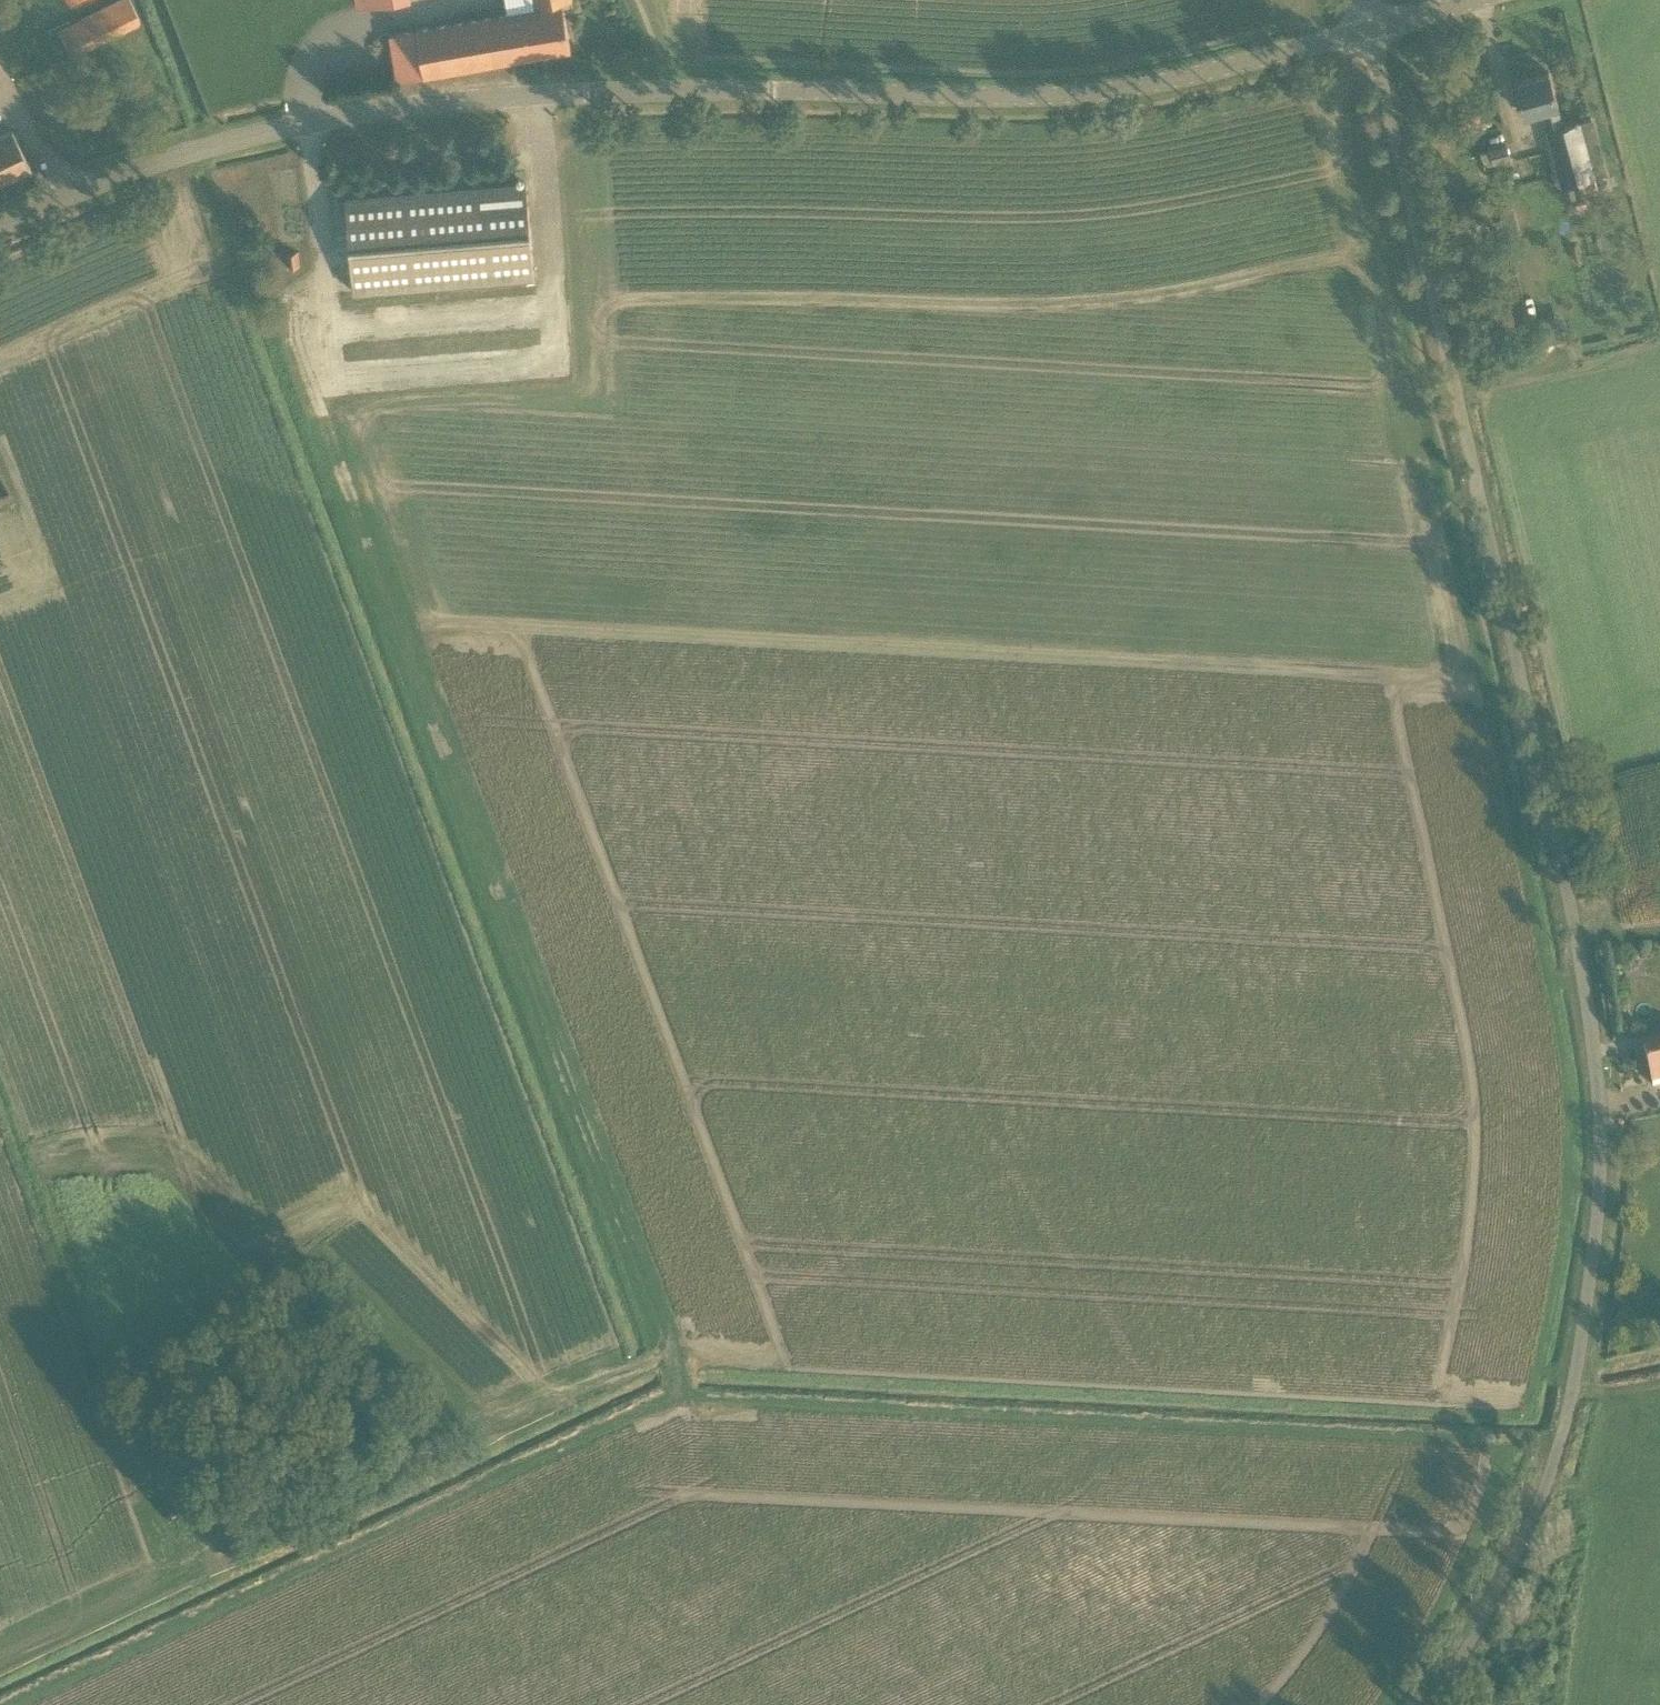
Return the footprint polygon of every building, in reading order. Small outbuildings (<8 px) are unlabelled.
[(59,26),(71,52),(139,20),(130,0),(113,0),(59,26)] [(508,13),(490,16),(418,30),(390,35),(398,80),(425,75),(425,76),(572,49),(564,7),(563,2),(537,7),(508,12),(508,13)] [(1598,186),(1606,183),(1603,172),(1594,174),(1579,121),(1563,125),(1557,105),(1558,104),(1549,71),(1515,80),(1524,114),(1542,109),(1563,185),(1582,180),(1585,190),(1598,186)] [(30,165),(12,128),(0,134),(0,181),(30,165)] [(354,293),(535,278),(527,183),(346,198),(354,293)] [(299,252),(288,253),(289,266),(300,265),(299,252)] [(1644,1047),(1653,1087),(1659,1085),(1659,1043),(1644,1047)] [(1478,1692),(1471,1704),(1501,1704),(1478,1692)]
